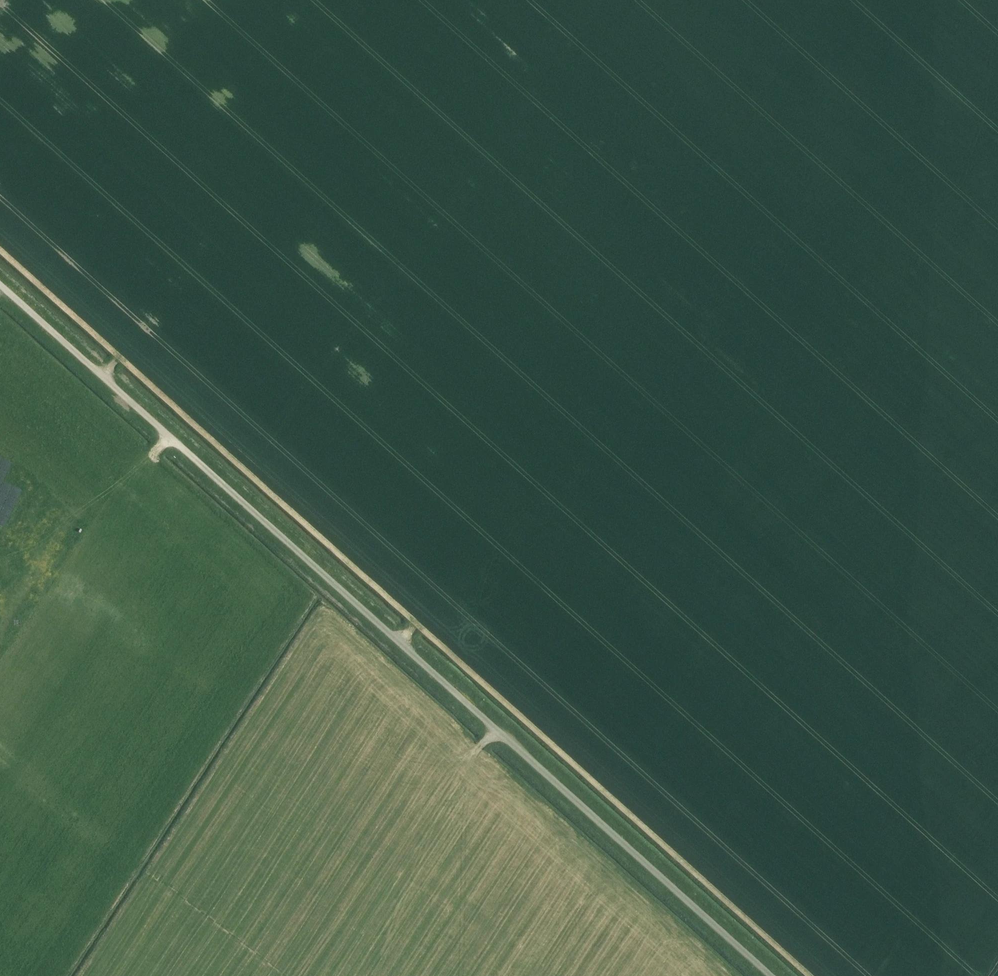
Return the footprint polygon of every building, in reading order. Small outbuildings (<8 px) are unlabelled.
[(5,527),(22,489),(3,481),(12,462),(0,456),(0,525),(5,527)]
